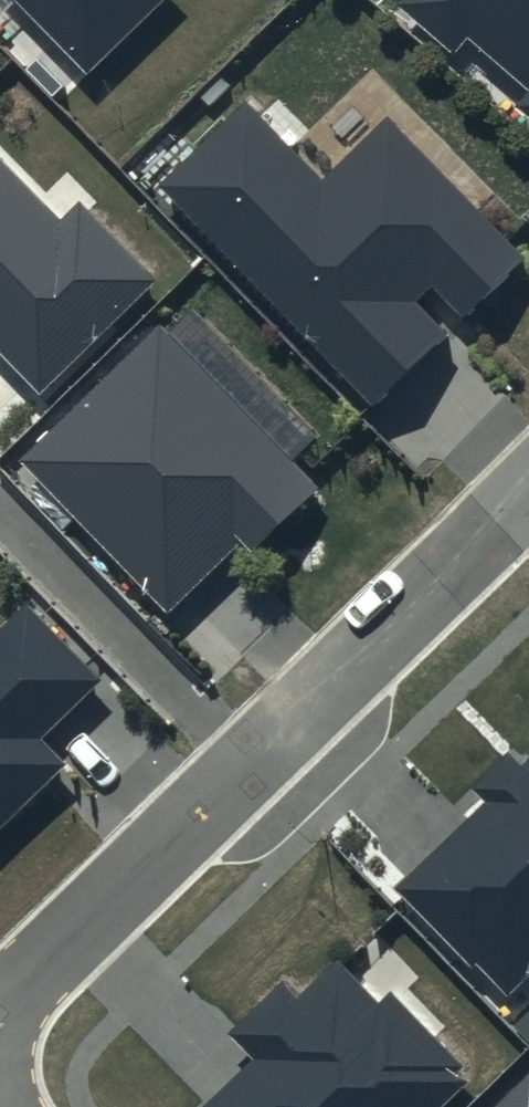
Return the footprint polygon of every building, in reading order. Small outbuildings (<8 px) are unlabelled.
[(89,70),(159,0),(19,0),(89,70)] [(393,3),(454,55),(466,41),(525,91),(510,108),(528,124),(528,0),(395,0),(393,3)] [(320,181),(247,105),(162,187),(372,404),(446,333),(416,303),(431,288),(461,319),(524,258),(386,116),(320,181)] [(0,158),(0,350),(40,392),(157,280),(80,200),(60,220),(0,158)] [(316,489),(160,326),(20,460),(166,613),(240,542),(250,553),(316,489)] [(64,765),(40,739),(99,682),(25,605),(0,630),(0,826),(64,765)] [(521,769),(506,753),(471,787),(485,802),(396,887),(470,964),(475,959),(508,993),(528,973),(528,762),(521,769)] [(475,1083),(462,1069),(467,1065),(395,990),(382,1003),(341,961),(302,997),(287,982),(234,1032),(258,1058),(206,1106),(450,1106),(475,1083)] [(492,1106),(528,1106),(528,1070),(492,1106)]
